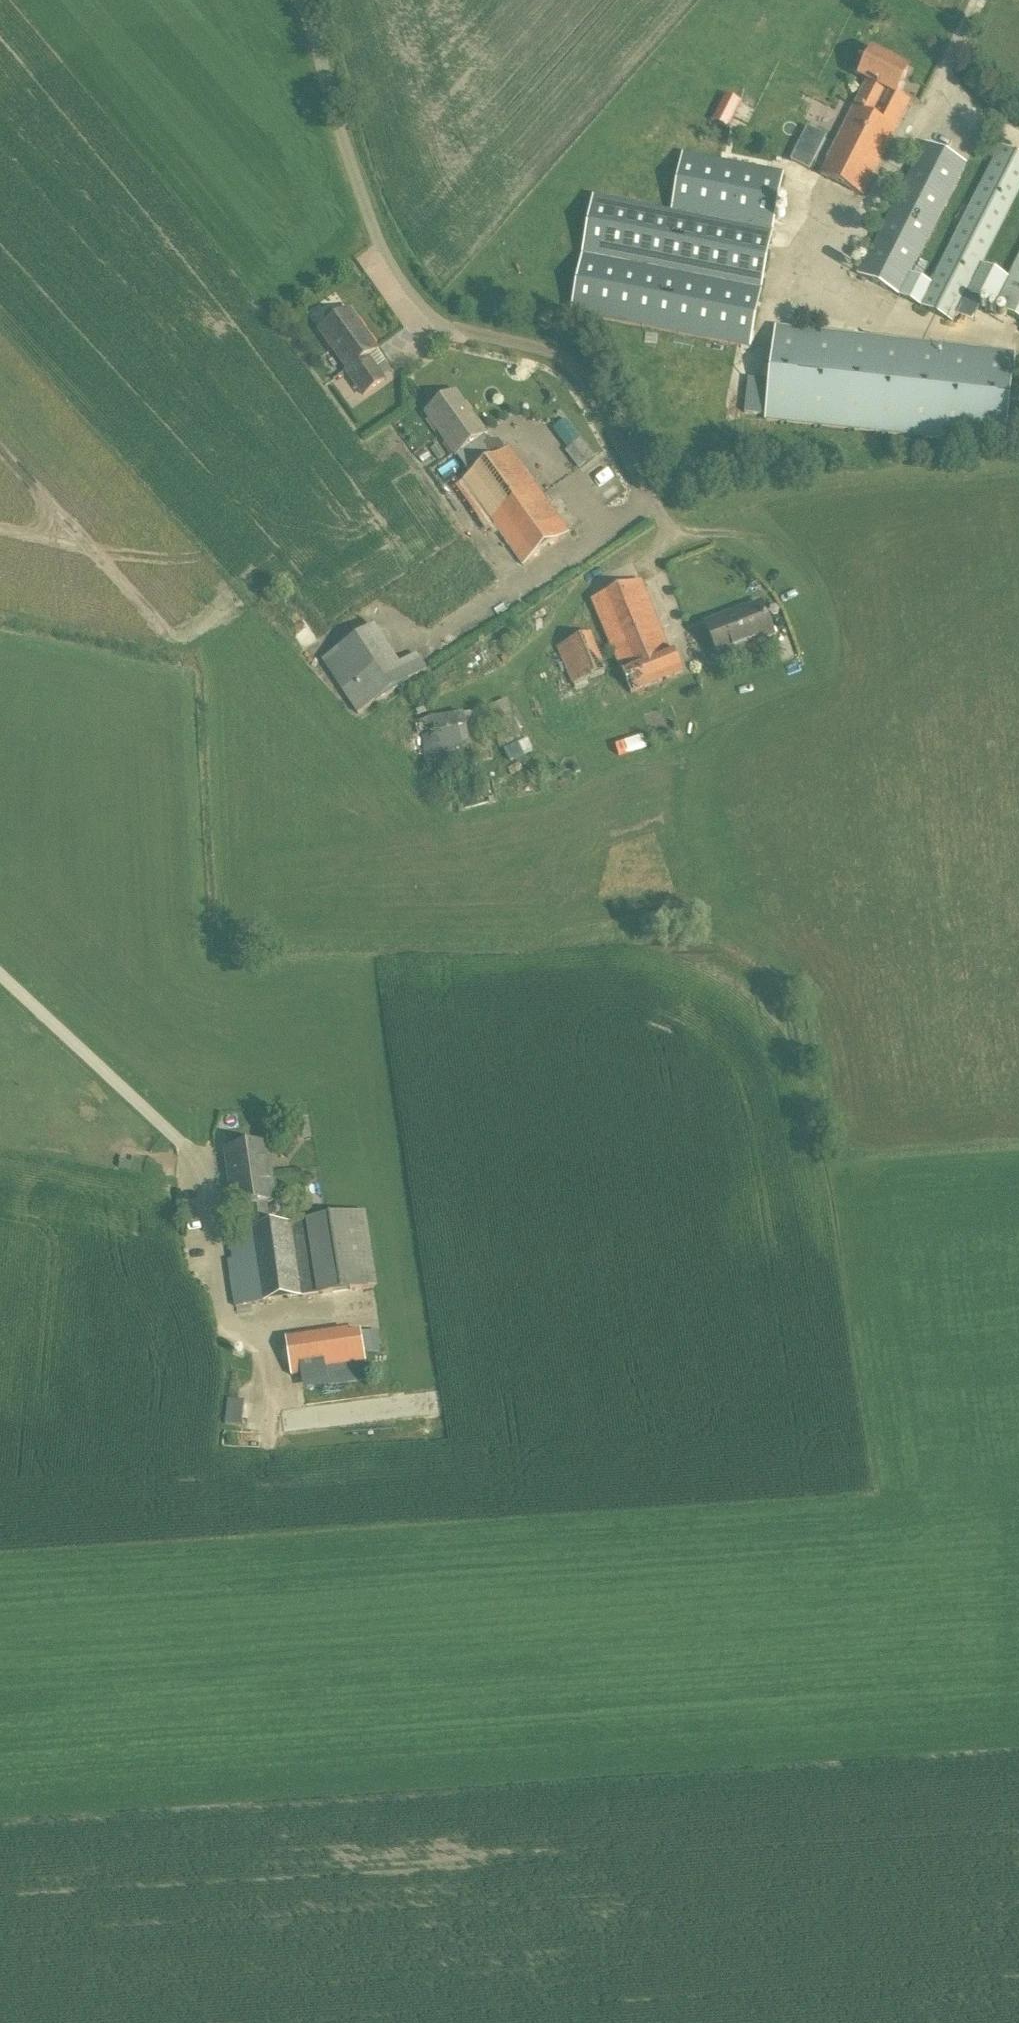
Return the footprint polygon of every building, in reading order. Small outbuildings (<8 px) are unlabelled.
[(909,71),(873,52),(868,63),(864,62),(860,62),(857,62),(853,70),(855,74),(856,76),(866,81),(819,175),(864,197),(912,102),(898,94),(909,71)] [(732,98),(720,123),(726,126),(739,101),(732,98)] [(911,275),(967,164),(926,144),(859,275),(953,323),(967,294),(1018,320),(1018,260),(1009,279),(982,265),(1018,192),(1018,156),(1002,147),(932,285),(911,275)] [(751,348),(784,173),(682,153),(671,211),(593,196),(570,314),(751,348)] [(363,398),(388,381),(370,356),(378,350),(350,310),(320,331),(347,369),(344,371),(363,398)] [(1005,445),(1015,354),(776,328),(766,420),(1005,445)] [(489,448),(482,438),(487,435),(456,391),(426,413),(457,456),(462,453),(475,472),(462,481),(480,506),(494,525),(523,566),(571,531),(510,447),(506,450),(499,441),(489,448)] [(445,455),(438,445),(431,449),(438,459),(445,455)] [(694,511),(700,508),(696,503),(691,506),(694,511)] [(671,651),(642,580),(591,601),(631,695),(685,673),(674,650),(671,651)] [(774,635),(762,604),(737,613),(737,612),(707,623),(721,657),(774,635)] [(314,628),(309,616),(296,621),(300,633),(314,628)] [(401,664),(375,626),(322,660),(358,714),(428,669),(417,653),(401,664)] [(573,686),(611,672),(595,634),(558,648),(573,686)] [(500,749),(523,740),(522,736),(508,700),(485,708),(500,749)] [(494,760),(483,710),(465,714),(464,712),(416,723),(428,774),(458,768),(458,767),(475,763),(475,764),(494,760)] [(528,740),(504,752),(510,764),(534,752),(528,740)] [(272,1227),(268,1202),(277,1200),(269,1144),(225,1150),(234,1207),(240,1206),(244,1231),(230,1234),(233,1260),(228,1261),(235,1307),(317,1295),(317,1296),(379,1287),(367,1211),(306,1220),(306,1221),(272,1227)] [(328,1341),(366,1337),(366,1327),(327,1330),(328,1341)] [(323,1370),(372,1363),(368,1337),(293,1349),(297,1376),(307,1374),(309,1386),(325,1384),(323,1370)] [(242,1425),(245,1401),(228,1399),(225,1423),(242,1425)]
